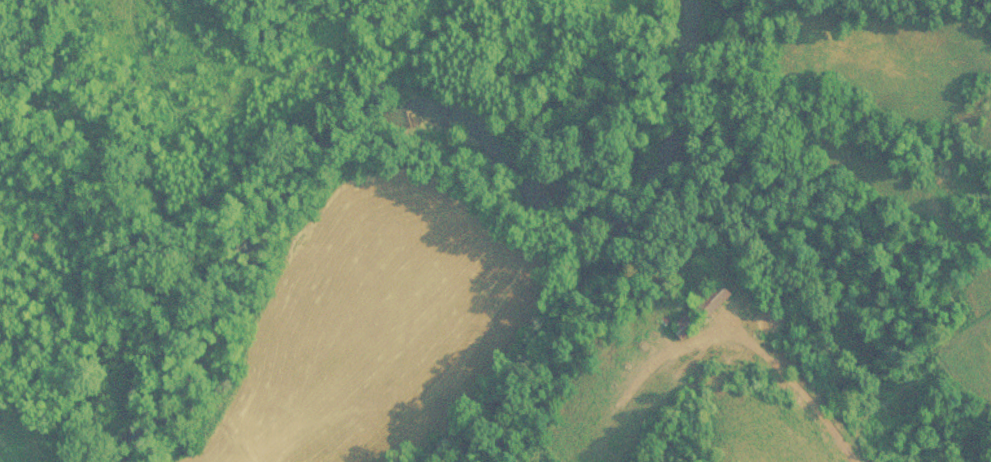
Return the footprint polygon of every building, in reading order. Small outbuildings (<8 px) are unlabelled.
[(713,288),(707,281),(691,295),(709,316),(734,295),(723,280),(713,288)] [(681,339),(699,329),(690,313),(672,323),(681,339)]
